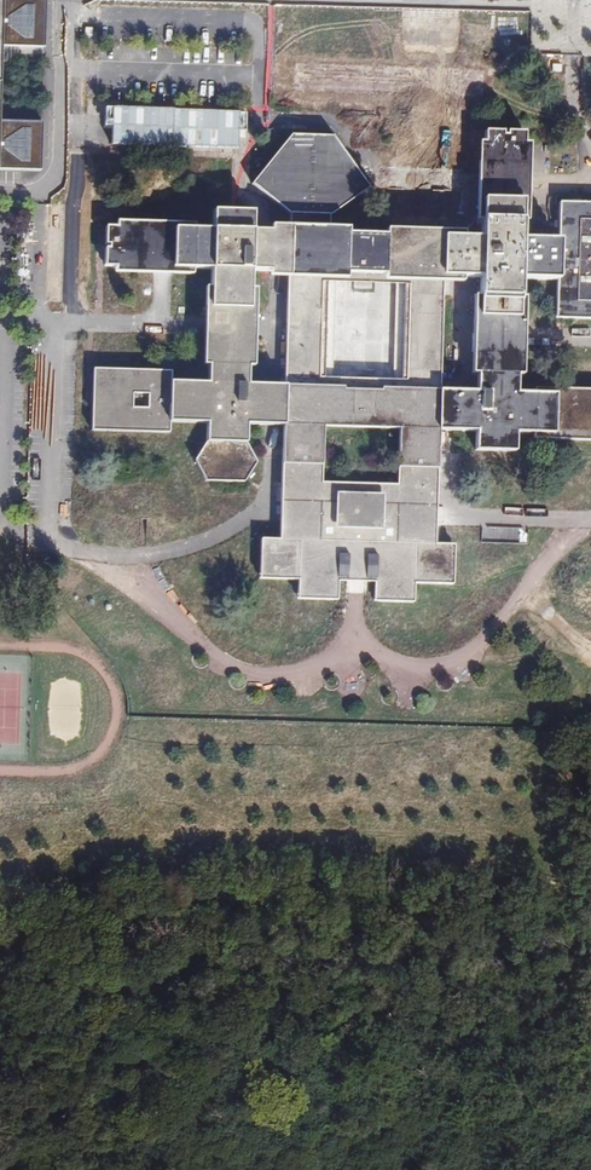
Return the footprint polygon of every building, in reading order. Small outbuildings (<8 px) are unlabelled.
[(36,52),(38,0),(0,0),(0,51),(36,52)] [(449,14),(446,97),(484,98),(485,69),(457,68),(459,14),(449,14)] [(447,116),(446,151),(455,151),(455,116),(447,116)] [(28,182),(30,125),(0,124),(0,181),(28,182)] [(270,231),(268,231),(253,231),(253,226),(253,212),(213,210),(212,213),(212,229),(195,229),(195,224),(117,221),(116,227),(106,226),(104,267),(116,267),(116,272),(194,275),(195,269),(210,270),(210,288),(204,288),(202,365),(208,366),(208,383),(171,382),(171,371),(92,369),(91,431),(171,433),(171,422),(206,424),(205,443),(193,461),(204,482),(245,482),(257,463),(247,443),(247,425),(282,426),(280,539),(260,539),(259,579),(298,580),(298,599),(338,600),(338,581),(357,582),(374,582),(374,601),(414,603),(414,583),(453,584),(454,544),(436,544),(439,431),(475,432),(475,451),(515,452),(516,433),(533,433),(533,439),(590,441),(590,389),(535,388),(535,393),(517,392),(517,375),(523,375),(524,344),(525,300),(525,298),(520,298),(520,279),(558,280),(556,306),(556,319),(590,319),(590,203),(559,202),(559,240),(521,239),(522,220),(529,220),(530,187),(531,143),(525,143),(525,132),(506,132),(506,135),(503,135),(503,131),(484,131),(484,142),(479,142),(477,184),(476,218),(482,219),(480,238),(463,237),(463,231),(425,231),(386,229),(385,235),(349,234),(349,228),(329,228),(330,216),(370,188),(333,136),(291,135),(251,184),(289,214),(289,226),(270,226),(270,231)]
